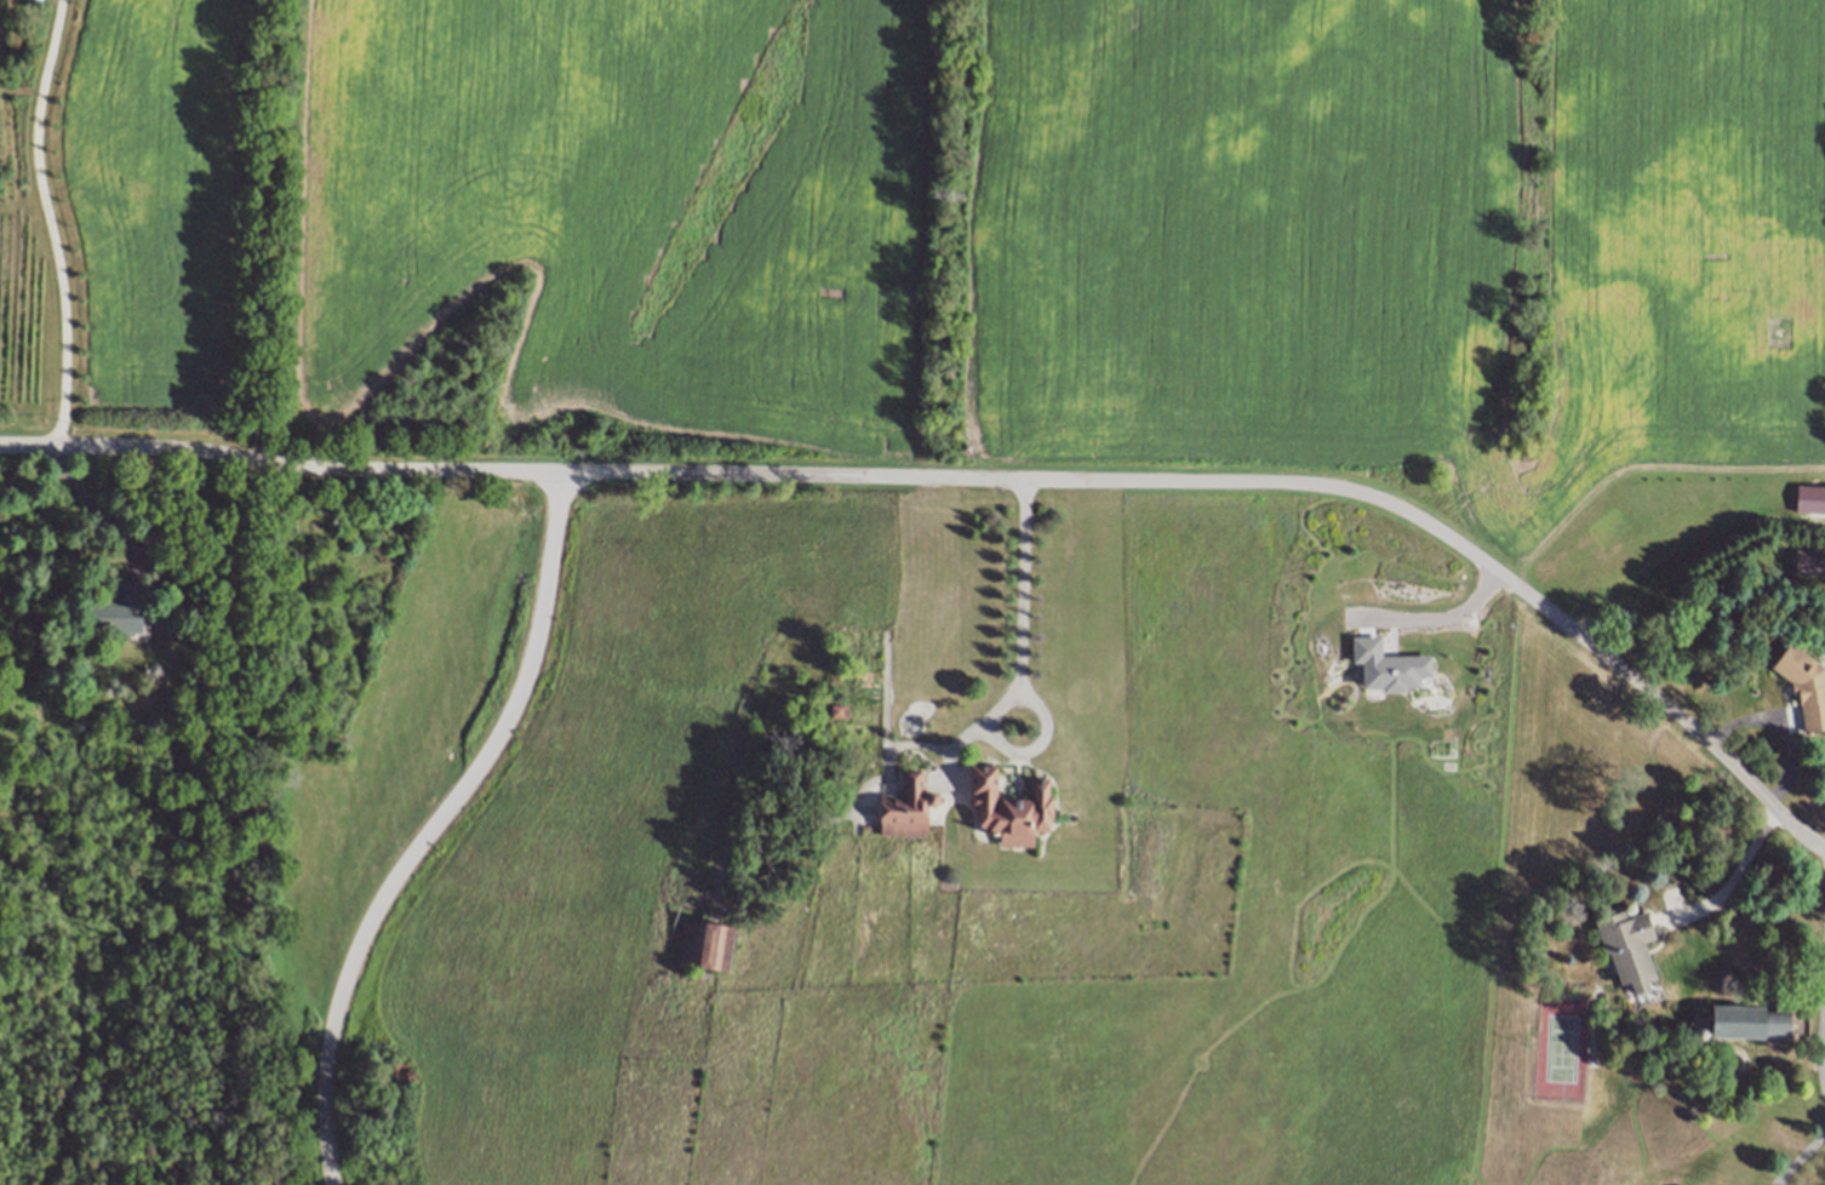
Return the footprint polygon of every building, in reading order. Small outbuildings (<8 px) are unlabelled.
[(1796,549),(1824,550),(1824,574),(1795,573),(1796,549)] [(86,630),(86,601),(120,601),(120,582),(148,582),(148,614),(144,614),(144,630),(86,630)] [(1824,666),(1824,674),(1824,729),(1806,733),(1801,702),(1797,703),(1796,694),(1792,695),(1790,681),(1770,666),(1790,642),(1824,666)] [(849,704),(849,715),(833,715),(833,704),(849,704)] [(845,763),(845,786),(833,786),(833,763),(845,763)] [(1034,847),(1000,846),(1000,834),(986,834),(986,828),(976,828),(976,815),(971,814),(972,765),(997,766),(996,795),(994,795),(994,803),(1000,803),(1000,797),(1032,797),(1032,778),(1051,778),(1049,792),(1053,792),(1053,817),(1049,817),(1048,831),(1034,831),(1034,847)] [(926,794),(928,795),(929,795),(931,794),(932,794),(933,794),(934,794),(936,794),(937,795),(937,796),(937,797),(937,798),(937,800),(936,801),(936,802),(934,803),(933,805),(932,806),(931,806),(931,807),(929,807),(928,807),(928,835),(880,834),(881,822),(877,822),(879,794),(900,794),(900,769),(926,771),(926,794)] [(1620,985),(1608,952),(1606,952),(1594,921),(1623,910),(1625,917),(1646,910),(1655,938),(1643,943),(1657,977),(1646,980),(1649,988),(1634,994),(1629,981),(1620,985)] [(734,926),(728,973),(692,968),(692,964),(679,962),(685,920),(734,926)] [(1709,1004),(1766,1006),(1766,1008),(1790,1009),(1790,1036),(1763,1036),(1763,1038),(1709,1037),(1709,1004)]
